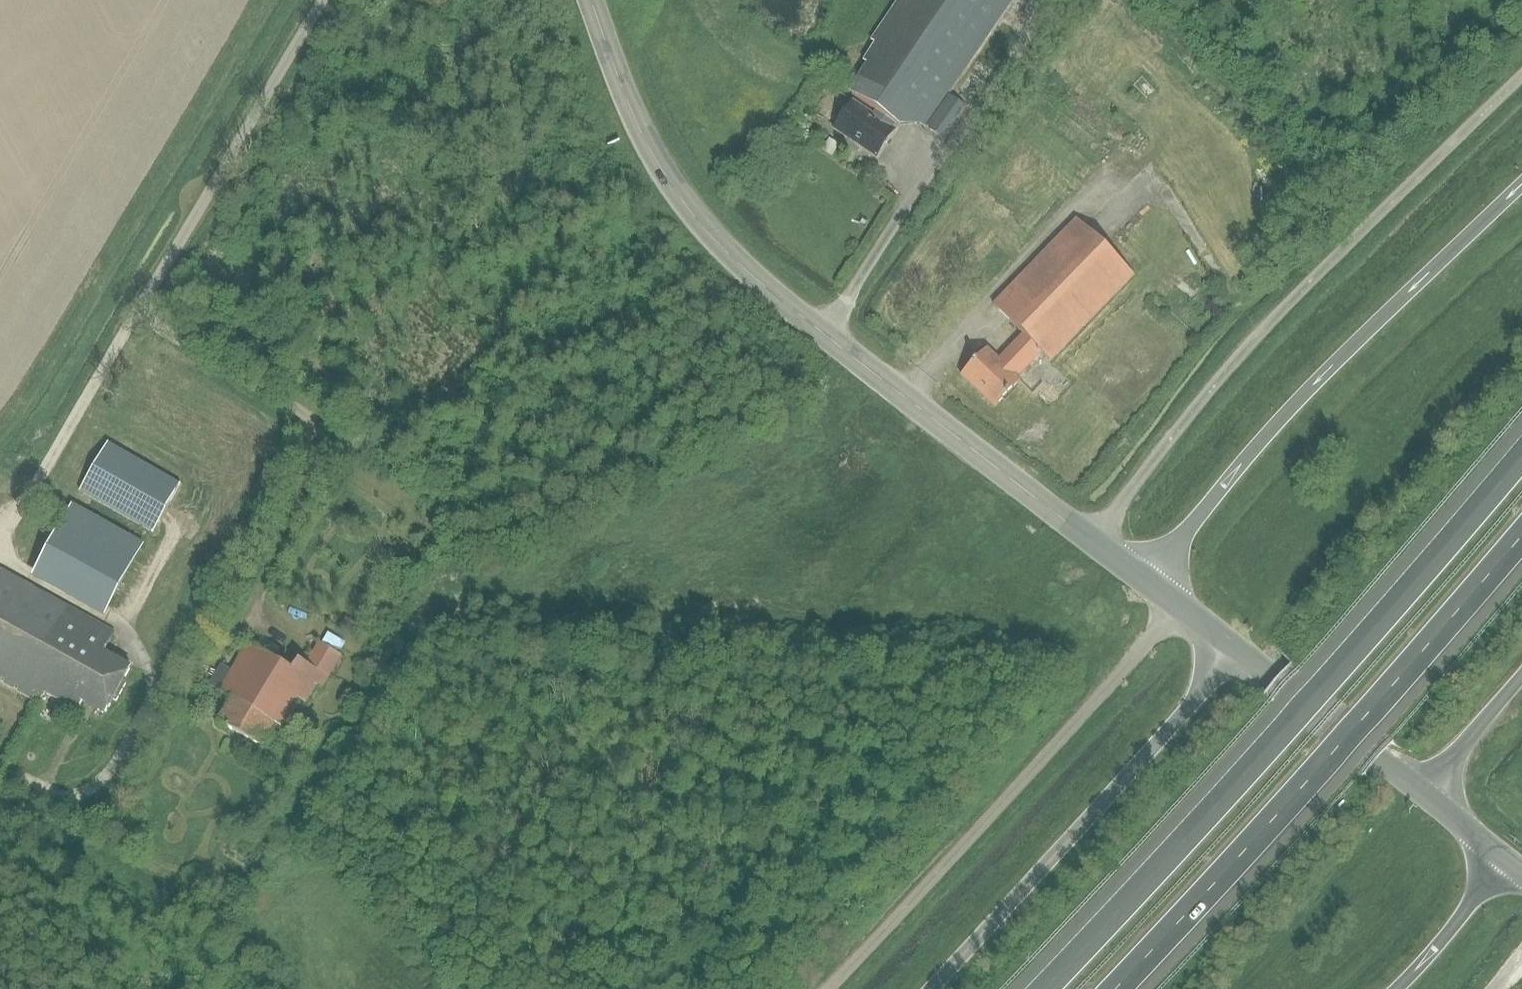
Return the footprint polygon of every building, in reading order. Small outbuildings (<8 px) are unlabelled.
[(1015,0),(902,0),(875,41),(877,43),(866,59),(869,62),(853,87),(853,95),(843,108),(847,112),(833,131),(878,160),(901,127),(921,126),(927,130),(1015,0)] [(944,142),(966,109),(954,100),(931,133),(944,142)] [(1037,360),(1046,368),(1135,278),(1080,223),(995,309),(1024,338),(999,363),(987,351),(961,377),(994,410),(1021,383),(1018,380),(1037,360)] [(153,533),(181,483),(108,442),(80,492),(153,533)] [(144,545),(73,506),(34,577),(104,616),(144,545)] [(129,670),(103,655),(115,634),(0,570),(0,682),(40,704),(45,695),(78,713),(83,703),(105,715),(113,702),(116,703),(126,685),(122,683),(129,670)] [(345,617),(339,629),(352,636),(358,625),(345,617)] [(321,692),(340,659),(320,647),(308,668),(298,662),(295,669),(250,643),(219,696),(232,704),(219,727),(260,750),(273,728),(281,732),(299,702),(306,706),(316,689),(321,692)]
